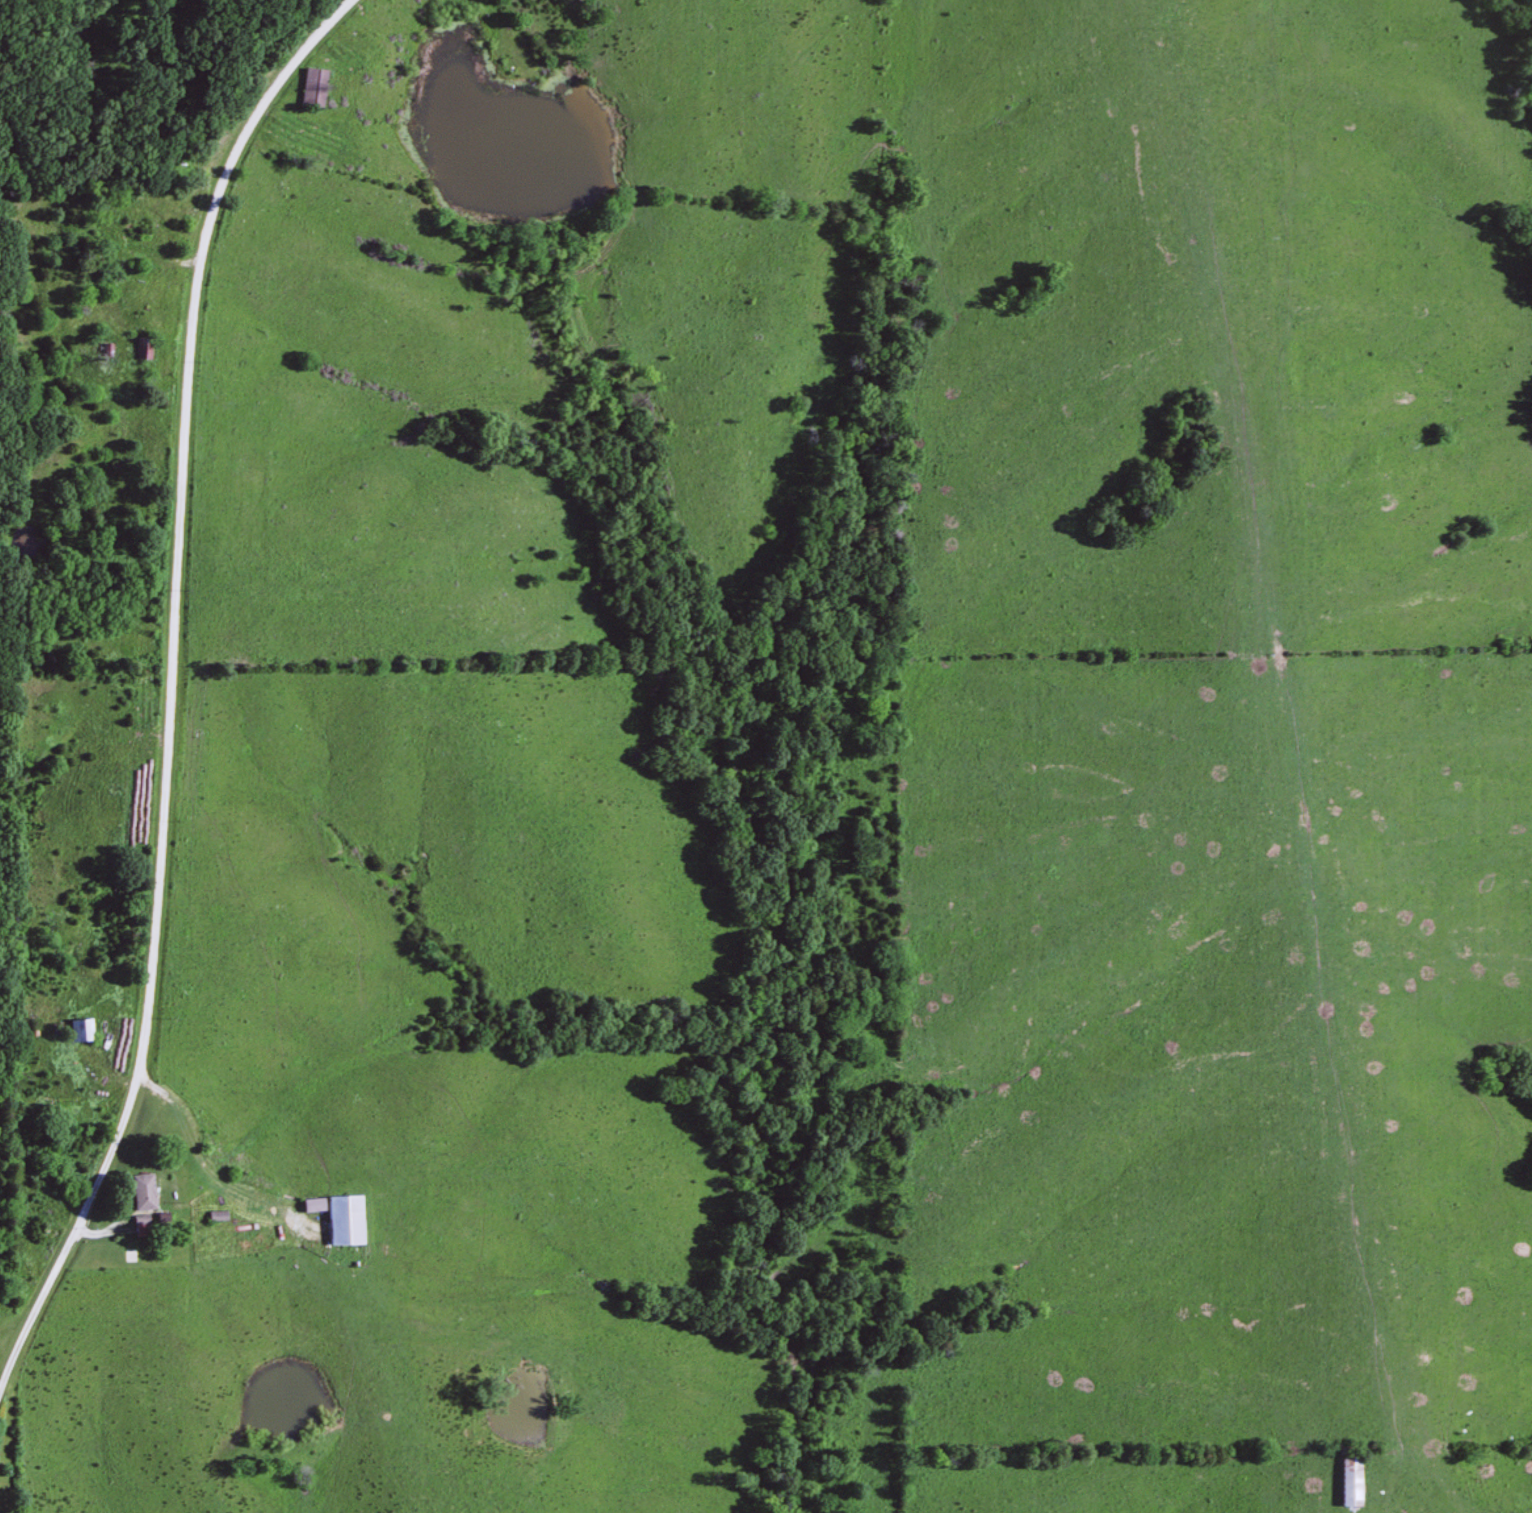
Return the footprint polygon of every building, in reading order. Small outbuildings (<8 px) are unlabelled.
[(320,70),(299,69),(297,107),(318,108),(320,70)] [(147,359),(147,339),(133,339),(133,359),(147,359)] [(88,1018),(65,1021),(68,1042),(90,1040),(88,1018)] [(130,1211),(150,1211),(150,1174),(130,1174),(130,1211)] [(323,1196),(323,1245),(357,1245),(357,1196),(323,1196)] [(1355,1506),(1355,1455),(1338,1455),(1338,1506),(1355,1506)]
